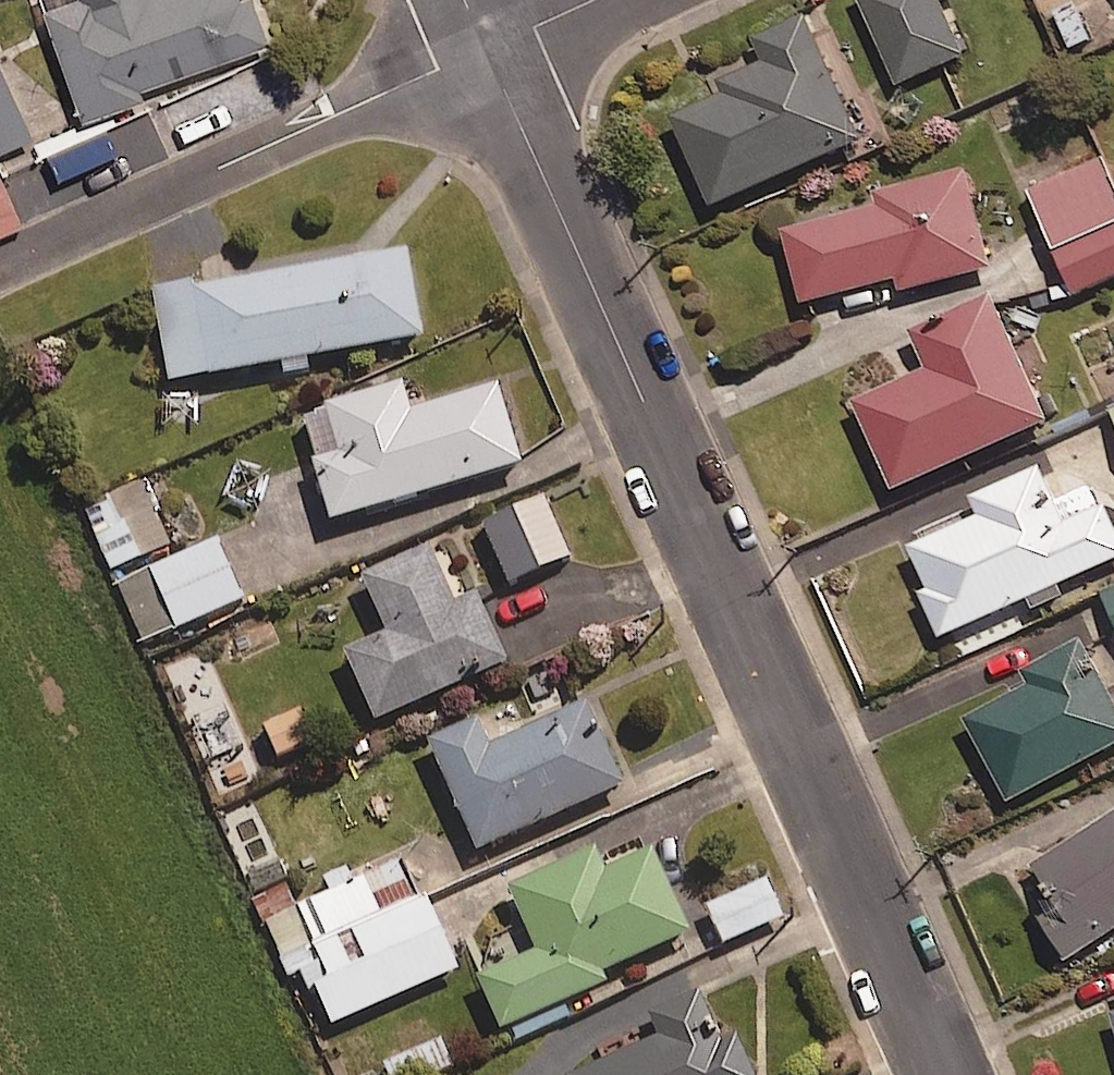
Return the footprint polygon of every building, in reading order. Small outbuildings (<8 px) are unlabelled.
[(50,10),(89,119),(150,98),(146,88),(275,43),(260,0),(247,0),(246,1),(246,0),(79,0),(50,10)] [(940,0),(864,0),(860,2),(902,93),(969,63),(940,0)] [(873,142),(816,17),(764,41),(774,64),(730,84),(736,97),(684,120),(724,209),(873,142)] [(26,132),(0,74),(0,144),(26,132)] [(1113,221),(1113,165),(1108,150),(1028,185),(1055,247),(1113,221)] [(1003,271),(977,171),(887,195),(891,210),(796,235),(814,306),(908,281),(912,295),(1003,271)] [(1055,247),(1075,292),(1113,275),(1113,221),(1055,247)] [(432,343),(417,254),(203,291),(202,285),(159,292),(175,387),(432,343)] [(1059,424),(1001,298),(922,334),(939,371),(865,405),(905,493),(1059,424)] [(531,470),(507,389),(420,414),(411,387),(332,411),(347,457),(319,466),(338,529),(531,470)] [(1051,470),(984,501),(992,518),(921,551),(940,592),(931,596),(952,642),(1113,567),(1113,510),(1077,527),(1051,470)] [(168,544),(141,485),(83,511),(109,570),(168,544)] [(571,554),(542,496),(478,523),(508,587),(571,554)] [(242,599),(215,538),(110,583),(137,644),(242,599)] [(462,607),(437,552),(369,582),(395,638),(351,657),(383,727),(516,667),(484,598),(462,607)] [(1093,642),(1034,674),(1042,688),(977,723),(1021,805),(1113,755),(1113,681),(1093,642)] [(632,790),(594,708),(498,752),(485,724),(434,747),(484,857),(632,790)] [(311,745),(299,712),(264,725),(275,757),(311,745)] [(1046,868),(1072,907),(1049,922),(1078,965),(1113,941),(1113,823),(1046,868)] [(698,938),(660,855),(613,876),(602,852),(513,892),(542,956),(484,983),(508,1037),(616,989),(611,977),(698,938)] [(399,859),(261,920),(286,976),(297,971),(307,993),(312,988),(330,1027),(458,970),(426,898),(417,899),(399,859)] [(782,917),(765,880),(705,907),(723,944),(782,917)] [(708,997),(657,1020),(666,1041),(592,1074),(760,1074),(745,1041),(731,1048),(708,997)] [(440,1039),(384,1063),(389,1074),(434,1074),(452,1067),(440,1039)]
